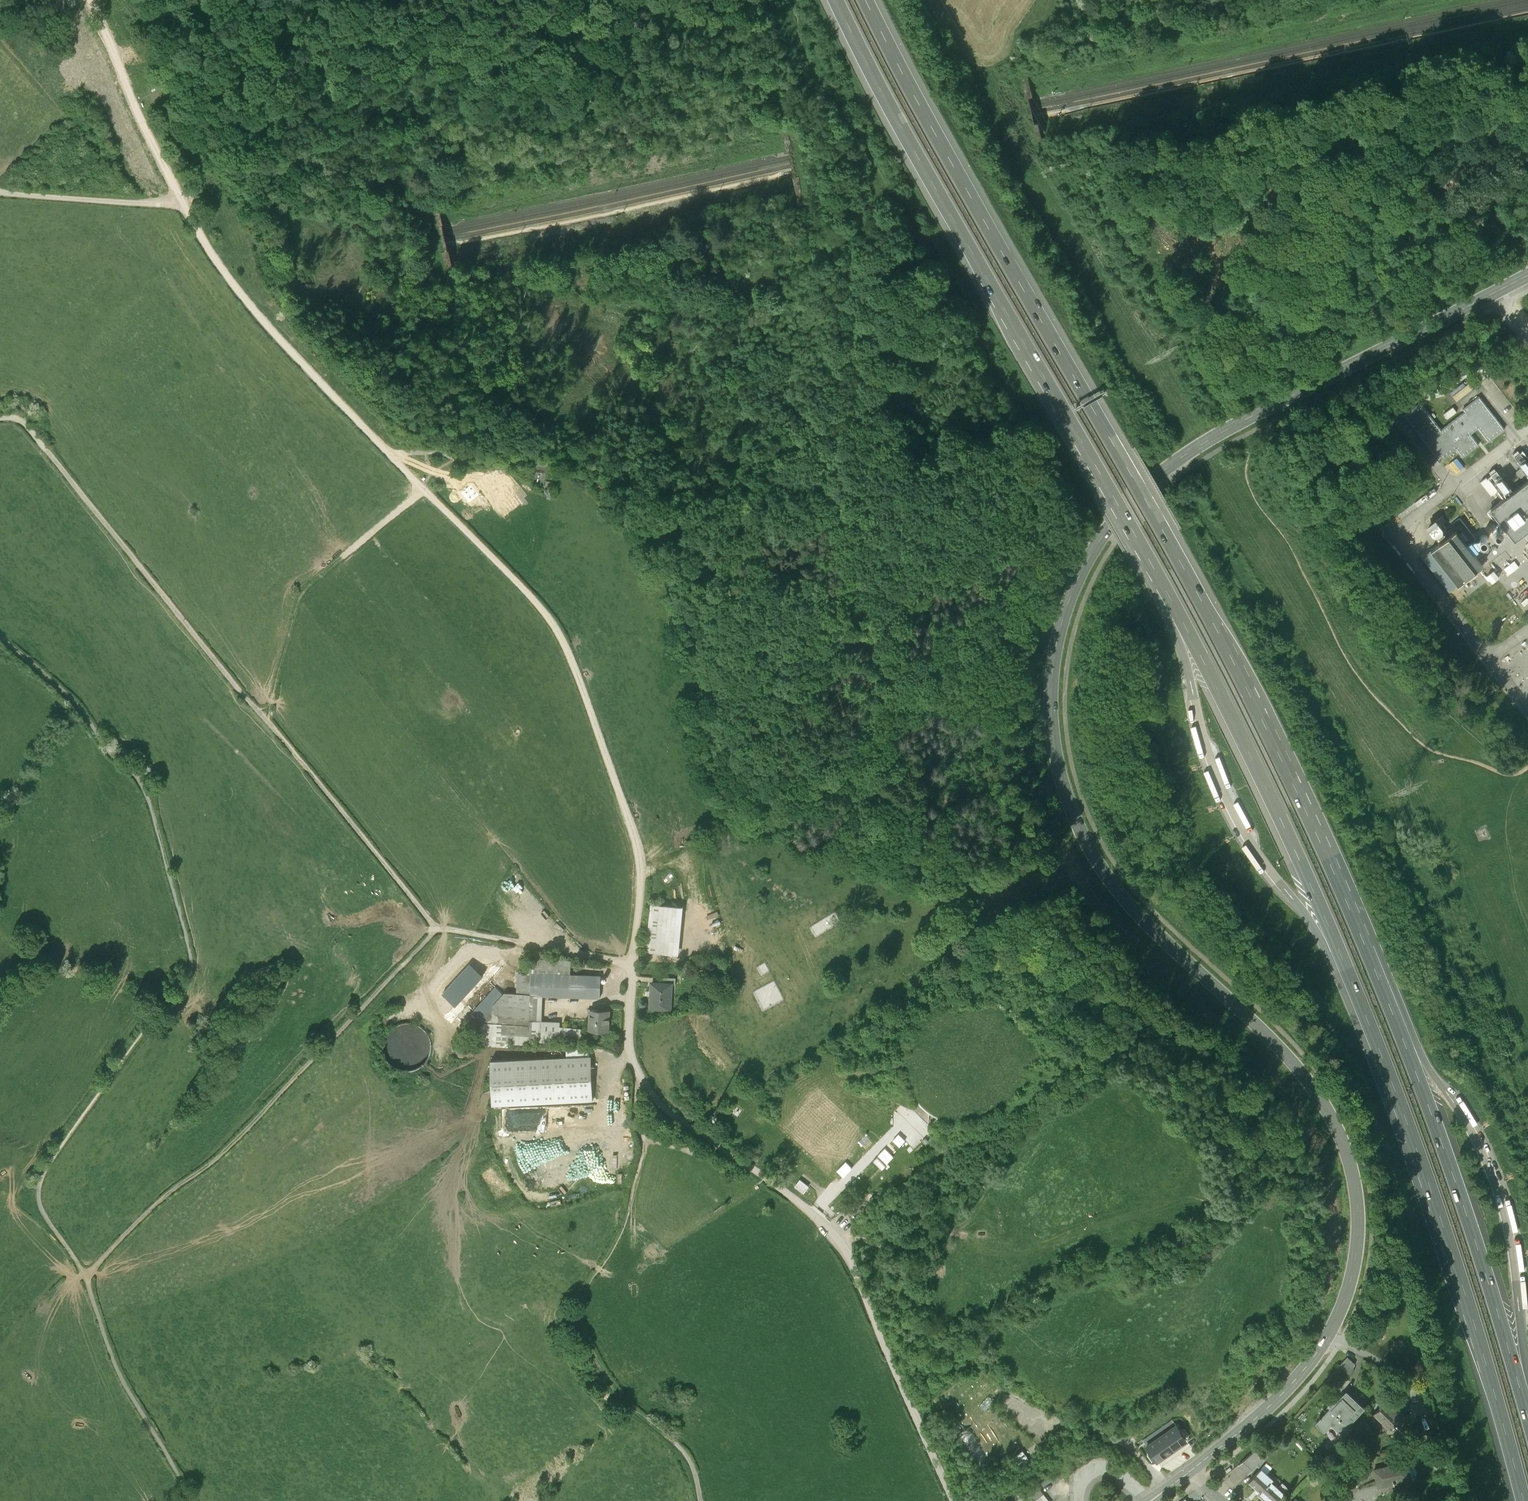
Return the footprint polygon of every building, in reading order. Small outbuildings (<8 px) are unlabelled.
[(1481,381),(1474,372),(1467,377),(1475,386),(1481,381)] [(1473,388),(1469,383),(1452,396),(1456,401),(1473,388)] [(1420,404),(1404,417),(1440,463),(1456,450),(1462,458),(1479,445),(1470,434),(1477,428),(1488,441),(1504,428),(1479,396),(1462,409),(1464,412),(1441,430),(1420,404)] [(1523,457),(1518,461),(1527,474),(1527,463),(1523,457)] [(1490,510),(1514,541),(1527,530),(1527,480),(1513,492),(1500,475),(1494,480),(1507,496),(1490,510)] [(1497,491),(1486,477),(1480,482),(1491,496),(1497,491)] [(1434,490),(1414,505),(1417,509),(1437,494),(1434,490)] [(1441,544),(1430,552),(1458,587),(1470,577),(1473,581),(1477,577),(1475,573),(1483,567),(1477,560),(1481,557),(1477,552),(1478,552),(1477,551),(1480,549),(1479,547),(1481,546),(1482,544),(1485,544),(1486,543),(1487,541),(1487,539),(1485,538),(1483,537),(1481,538),(1480,539),(1480,541),(1478,542),(1476,543),(1475,542),(1472,544),(1471,543),(1467,547),(1455,532),(1453,534),(1450,530),(1446,534),(1449,538),(1446,540),(1443,536),(1442,531),(1438,525),(1428,532),(1433,538),(1438,540),(1441,544)] [(1506,570),(1511,576),(1521,566),(1516,560),(1506,570)] [(1499,579),(1493,573),(1487,578),(1492,584),(1499,579)] [(653,903),(648,951),(682,954),(686,906),(653,903)] [(475,1014),(489,1027),(488,1043),(535,1044),(535,1036),(565,1037),(565,1018),(547,1018),(548,993),(606,994),(607,973),(576,972),(576,957),(531,956),(531,971),(523,971),(523,990),(507,990),(502,985),(475,1014)] [(656,980),(655,1008),(674,1009),(676,981),(656,980)] [(597,1027),(614,1029),(616,1008),(599,1006),(597,1027)] [(591,1056),(491,1059),(493,1105),(592,1101),(591,1056)] [(524,1161),(524,1171),(546,1172),(546,1156),(577,1156),(577,1136),(526,1135),(526,1161),(524,1161)] [(801,1177),(796,1184),(806,1191),(811,1184),(801,1177)] [(1356,1365),(1349,1358),(1340,1367),(1352,1377),(1356,1365)] [(1341,1433),(1365,1408),(1347,1390),(1323,1416),(1332,1424),(1341,1433)] [(1387,1402),(1375,1415),(1393,1432),(1398,1426),(1399,1425),(1406,1418),(1399,1411),(1397,1412),(1387,1402)] [(1332,1424),(1323,1416),(1316,1423),(1324,1431),(1332,1424)] [(1157,1459),(1186,1439),(1181,1432),(1177,1425),(1172,1418),(1143,1438),(1157,1459)] [(977,1462),(988,1457),(972,1424),(961,1429),(977,1462)] [(1436,1442),(1433,1431),(1426,1433),(1429,1444),(1436,1442)] [(1259,1447),(1239,1464),(1249,1473),(1256,1464),(1259,1466),(1268,1456),(1259,1447)] [(1408,1470),(1406,1461),(1374,1469),(1378,1484),(1393,1480),(1394,1484),(1395,1483),(1395,1482),(1407,1479),(1404,1470),(1408,1470)] [(1260,1491),(1258,1493),(1267,1500),(1275,1500),(1285,1490),(1261,1468),(1249,1481),(1260,1491)] [(1036,1483),(1026,1490),(1035,1500),(1050,1500),(1036,1483)]
